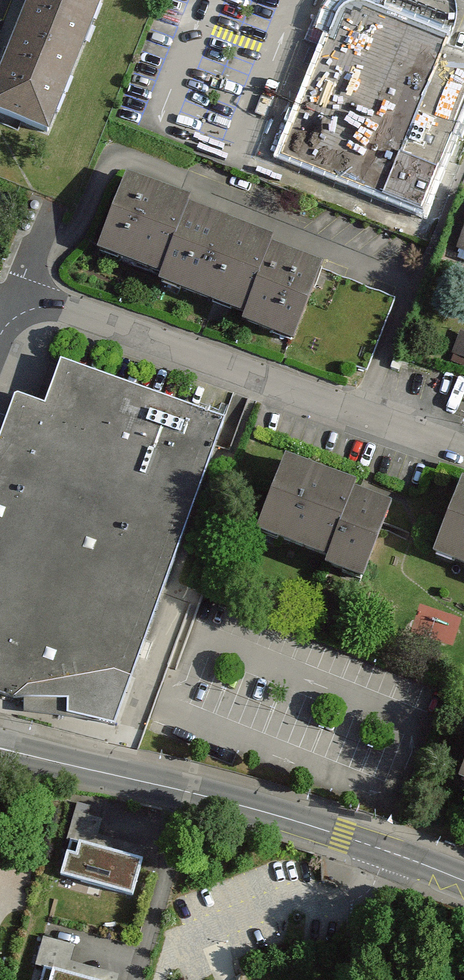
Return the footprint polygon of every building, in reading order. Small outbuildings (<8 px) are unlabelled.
[(44,136),(98,0),(31,0),(0,77),(0,118),(44,136)] [(284,158),(427,215),(463,117),(463,43),(342,0),(340,0),(284,158)] [(185,201),(123,178),(95,254),(157,277),(181,213),(185,201)] [(267,245),(181,213),(157,277),(155,283),(241,315),(263,255),(267,245)] [(450,263),(463,268),(463,227),(450,263)] [(294,345),(320,276),(263,255),(241,315),(238,324),(294,345)] [(463,358),(463,335),(455,354),(463,358)] [(15,701),(28,689),(117,676),(133,683),(224,422),(60,364),(43,405),(16,397),(2,436),(0,441),(0,696),(15,701)] [(350,488),(282,461),(254,532),(322,559),(346,498),(350,488)] [(432,553),(463,566),(463,483),(459,482),(432,553)] [(322,559),(318,570),(360,587),(388,515),(346,498),(322,559)] [(106,810),(77,802),(58,872),(135,893),(145,858),(96,845),(106,810)] [(42,938),(32,979),(119,979),(120,975),(70,963),(74,946),(42,938)]
